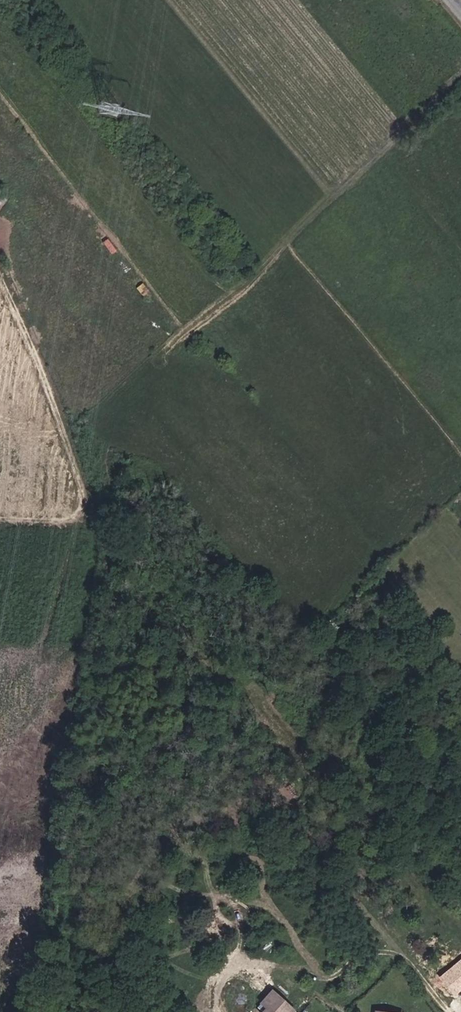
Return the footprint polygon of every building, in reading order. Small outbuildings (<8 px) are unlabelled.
[(270,990),(259,1002),(264,1007),(260,1011),(290,1011),(292,1010),(270,990)]
